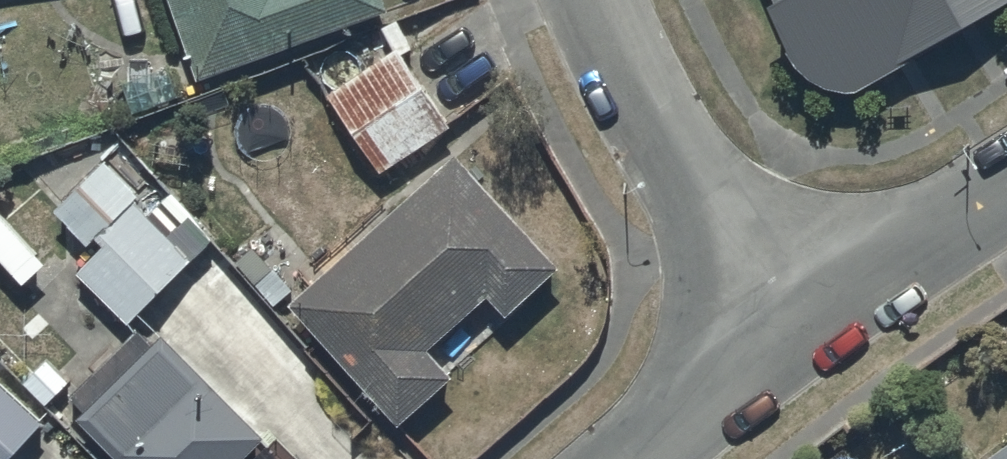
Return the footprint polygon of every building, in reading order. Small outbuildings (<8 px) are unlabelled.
[(198,70),(388,3),(387,0),(173,0),(198,70)] [(794,47),(822,77),(857,86),(1006,10),(1006,0),(772,0),(794,47)] [(398,39),(328,89),(379,165),(450,119),(398,39)] [(455,145),(291,296),(400,415),(453,365),(430,340),(489,286),(507,307),(559,259),(455,145)] [(234,259),(157,170),(139,188),(106,155),(55,206),(88,240),(98,229),(106,237),(77,266),(129,318),(188,258),(208,282),(234,259)] [(78,409),(126,458),(233,458),(264,430),(165,327),(78,409)] [(0,371),(0,458),(3,458),(46,414),(0,371)] [(979,458),(1006,458),(1006,439),(979,458)]
